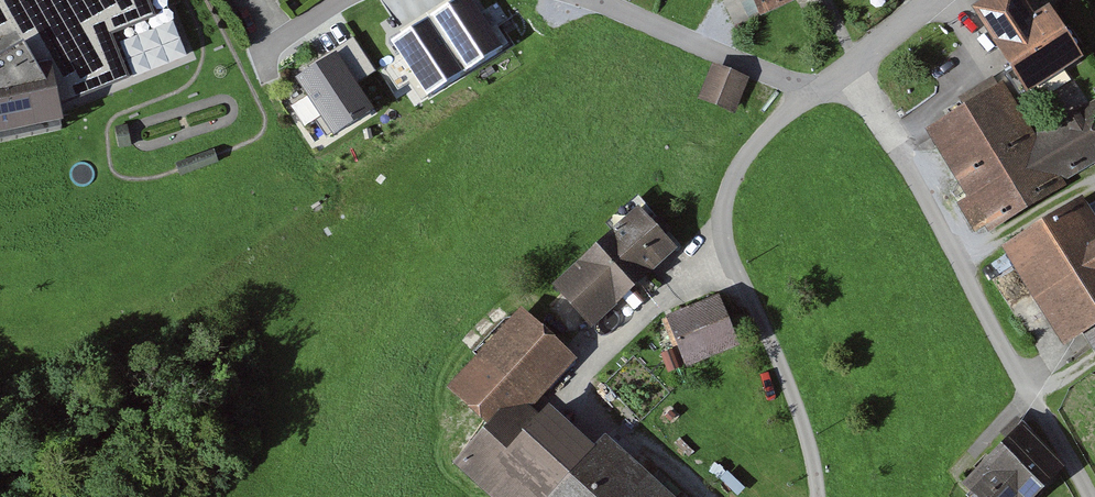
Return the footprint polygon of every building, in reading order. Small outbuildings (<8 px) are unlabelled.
[(57,126),(53,106),(61,103),(189,51),(168,0),(0,0),(0,138),(57,126)] [(791,0),(746,0),(754,17),(791,0)] [(959,17),(1013,99),(1073,60),(1038,7),(1020,19),(1007,0),(985,0),(959,17)] [(344,52),(293,78),(326,141),(377,115),(344,52)] [(745,83),(708,71),(697,105),(733,117),(745,83)] [(919,134),(956,201),(949,205),(967,238),(1094,166),(1094,101),(1025,140),(997,91),(919,134)] [(1075,204),(991,259),(1055,358),(1080,342),(1094,365),(1094,235),(1075,204)] [(634,206),(540,293),(578,334),(631,286),(660,259),(673,247),(634,206)] [(718,300),(659,320),(673,363),(732,343),(718,300)] [(510,311),(435,388),(475,427),(443,459),(483,496),(658,496),(593,434),(571,458),(520,408),(564,363),(510,311)] [(1015,427),(960,484),(974,496),(1033,496),(1059,470),(1015,427)]
